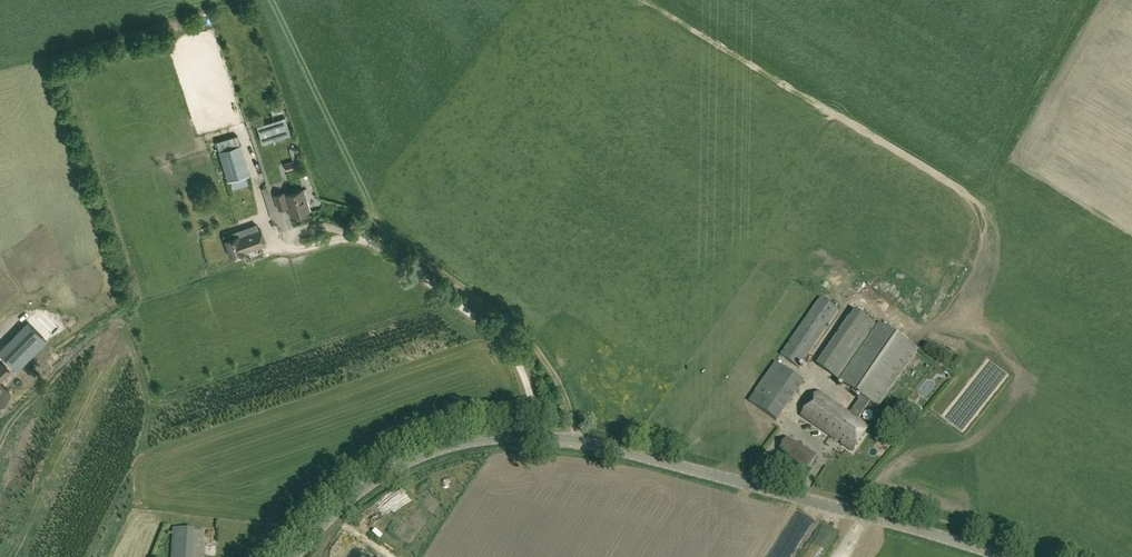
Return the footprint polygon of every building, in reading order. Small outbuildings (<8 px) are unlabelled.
[(231,83),(234,98),(241,97),(238,82),(231,83)] [(242,97),(237,99),(240,108),(246,106),(242,97)] [(285,117),(284,117),(270,122),(257,127),(262,143),(276,139),(290,134),(285,117)] [(219,150),(228,181),(250,174),(241,144),(219,150)] [(297,160),(284,164),(286,171),(300,167),(297,160)] [(288,194),(287,192),(275,195),(279,210),(288,207),(291,216),(310,211),(303,190),(288,194)] [(33,228),(38,226),(36,214),(30,215),(33,228)] [(261,229),(239,237),(239,235),(225,240),(231,258),(245,253),(245,252),(266,244),(261,229)] [(95,292),(101,291),(98,279),(92,281),(95,292)] [(839,312),(824,301),(821,300),(782,357),(800,369),(839,312)] [(839,380),(878,326),(856,311),(819,366),(839,380)] [(23,365),(46,341),(27,322),(4,346),(23,365)] [(878,326),(839,380),(864,396),(851,415),(819,393),(802,417),(854,452),(870,429),(858,421),(871,402),(879,408),(919,351),(879,323),(878,326)] [(805,383),(777,363),(750,402),(778,421),(805,383)] [(9,371),(2,364),(0,366),(0,381),(9,371)] [(12,394),(0,383),(0,407),(12,394)] [(809,468),(817,456),(787,438),(780,450),(809,468)] [(194,530),(174,529),(173,550),(193,551),(194,530)] [(211,546),(220,546),(220,536),(211,536),(211,546)]
